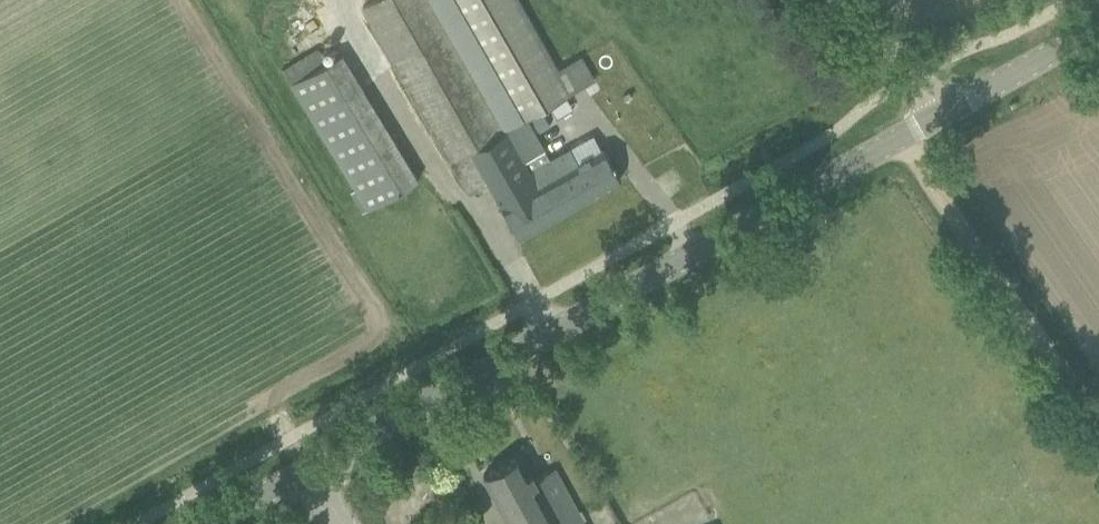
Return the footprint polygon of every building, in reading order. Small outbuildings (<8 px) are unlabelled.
[(595,79),(581,55),(559,68),(520,0),(373,0),(364,5),(467,189),(470,194),(489,183),(508,217),(519,236),(617,180),(606,161),(600,149),(592,134),(566,149),(550,158),(544,148),(536,134),(527,119),(537,112),(540,111),(573,92),(595,79)] [(289,83),(366,210),(419,178),(342,52),(326,62),(317,47),(282,69),(291,83),(289,83)] [(537,112),(527,119),(536,134),(549,126),(540,111),(537,112)] [(510,523),(585,523),(554,467),(535,478),(521,453),(483,474),(510,523)]
